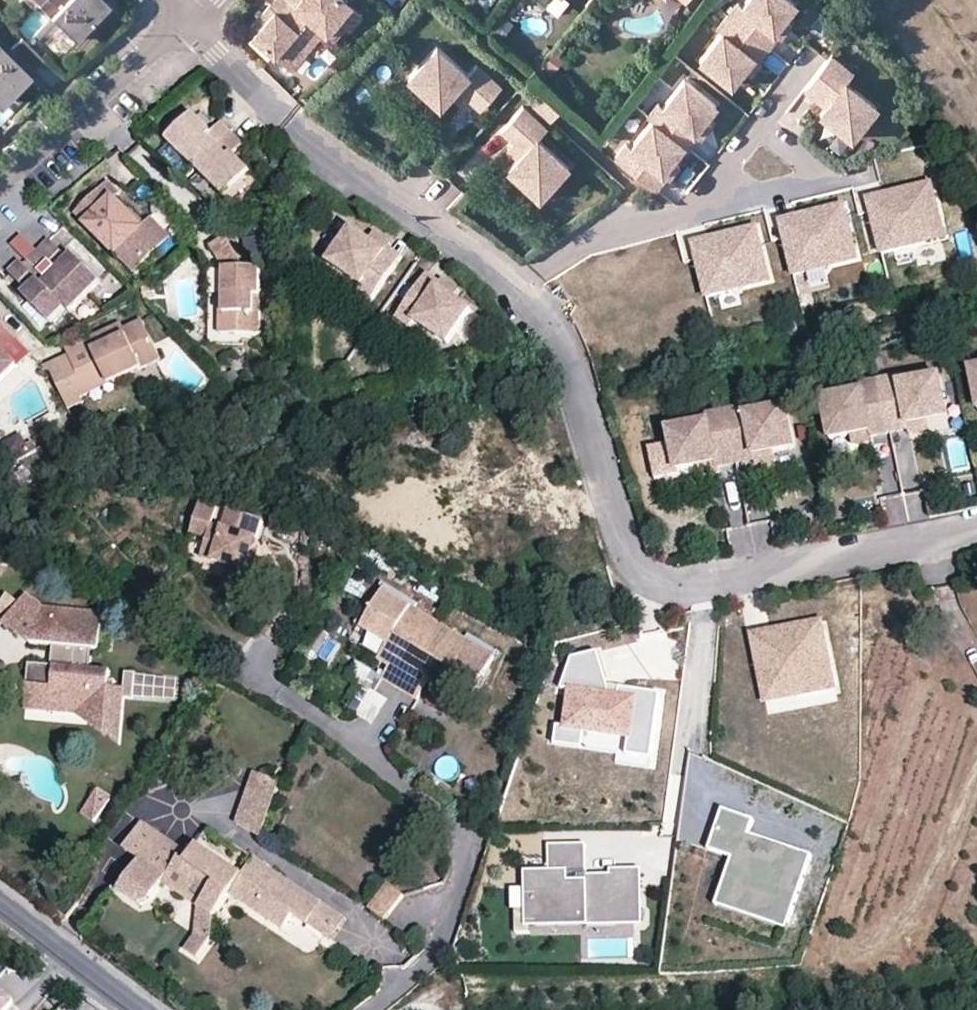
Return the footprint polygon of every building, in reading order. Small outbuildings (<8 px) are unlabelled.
[(38,4),(37,5),(59,26),(61,24),(76,38),(106,7),(98,0),(42,0),(38,4)] [(324,30),(288,0),(273,0),(246,32),(289,69),(324,30)] [(333,39),(345,25),(338,18),(351,4),(346,0),(288,0),(324,30),(333,39)] [(763,46),(773,34),(770,30),(779,17),(791,2),(789,0),(742,0),(738,5),(733,2),(723,15),(763,46)] [(362,14),(351,4),(338,18),(345,25),(349,28),(362,14)] [(27,37),(46,18),(40,11),(20,30),(27,37)] [(718,32),(697,60),(729,84),(740,69),(750,57),(753,59),(754,59),(763,46),(723,15),(713,28),(718,32)] [(779,17),(770,30),(774,33),(773,34),(780,39),(791,26),(779,17)] [(21,38),(8,51),(0,42),(0,97),(8,89),(6,86),(19,73),(11,65),(17,59),(25,67),(30,72),(43,59),(21,38)] [(488,115),(508,93),(484,70),(475,80),(444,51),(415,83),(447,113),(458,101),(465,93),(475,104),(488,115)] [(753,59),(750,57),(740,69),(751,78),(761,64),(754,59),(753,59)] [(833,58),(807,91),(829,108),(823,115),(855,140),(879,108),(848,84),(855,75),(833,58)] [(11,65),(19,73),(25,67),(17,59),(11,65)] [(682,145),(685,147),(694,136),(695,135),(692,133),(701,120),(714,104),(682,79),(660,107),(656,104),(646,116),(650,120),(682,145)] [(465,93),(458,101),(469,111),(475,104),(465,93)] [(567,119),(549,102),(540,111),(559,128),(567,119)] [(555,136),(530,113),(509,136),(521,148),(532,158),(526,165),(516,176),(547,205),(576,174),(546,145),(555,136)] [(198,115),(194,118),(210,134),(215,130),(198,115)] [(190,123),(184,118),(168,136),(174,141),(190,123)] [(223,122),(215,130),(210,134),(194,118),(190,123),(174,141),(232,196),(247,179),(253,174),(235,157),(239,152),(247,143),(223,122)] [(625,144),(614,157),(654,189),(664,176),(665,175),(661,172),(671,159),(682,145),(650,120),(629,148),(625,144)] [(701,120),(692,133),(695,135),(694,136),(701,141),(712,128),(701,120)] [(515,155),(526,165),(532,158),(521,148),(515,155)] [(239,152),(235,157),(253,174),(257,169),(239,152)] [(671,159),(661,172),(665,175),(664,176),(671,182),(682,168),(671,159)] [(232,196),(239,203),(255,186),(247,179),(232,196)] [(147,222),(144,225),(129,212),(131,210),(117,196),(121,191),(109,180),(78,212),(140,269),(161,249),(155,243),(168,229),(154,215),(147,222)] [(933,189),(901,197),(902,199),(913,249),(945,242),(933,189)] [(870,206),(882,259),(914,251),(913,249),(902,199),(870,206)] [(131,210),(129,212),(144,225),(147,222),(133,208),(131,210)] [(844,208),(812,215),(813,217),(824,267),(856,260),(844,208)] [(813,217),(781,225),(793,277),(825,270),(824,267),(813,217)] [(175,236),(168,229),(155,243),(161,249),(175,236)] [(375,303),(400,268),(387,259),(391,255),(375,243),(357,230),(333,263),(365,287),(361,293),(375,303)] [(753,230),(722,237),(722,239),(733,289),(765,282),(753,230)] [(18,245),(35,261),(44,253),(28,236),(18,245)] [(233,269),(229,297),(227,302),(224,335),(261,337),(278,290),(265,269),(251,268),(231,236),(218,244),(224,255),(233,269)] [(387,259),(400,268),(406,261),(395,252),(397,249),(380,236),(375,243),(391,255),(387,259)] [(278,255),(275,238),(247,242),(250,263),(266,263),(278,255)] [(722,239),(690,246),(702,298),(734,291),(733,289),(722,239)] [(76,311),(107,281),(81,253),(75,260),(57,240),(44,253),(35,261),(49,276),(43,280),(29,266),(27,263),(16,273),(32,289),(26,295),(54,324),(71,306),(76,311)] [(29,266),(43,280),(49,276),(35,261),(29,266)] [(442,287),(431,278),(425,286),(437,296),(441,292),(456,303),(462,296),(445,284),(442,287)] [(437,296),(425,286),(399,321),(413,331),(418,326),(450,349),(474,316),(456,303),(441,292),(437,296)] [(8,379),(23,363),(9,350),(21,337),(0,316),(0,372),(8,379)] [(123,318),(88,335),(108,378),(157,354),(139,317),(125,323),(123,318)] [(70,348),(86,388),(108,378),(88,335),(69,345),(70,348)] [(55,369),(71,402),(84,396),(82,391),(86,388),(70,348),(46,360),(55,369)] [(898,384),(879,388),(888,439),(908,435),(907,431),(926,428),(947,424),(940,384),(899,391),(898,384)] [(888,439),(879,388),(860,391),(861,397),(822,404),(829,445),(849,441),(868,438),(870,442),(888,439)] [(745,416),(725,420),(735,472),(753,468),(755,468),(754,464),(773,460),(794,456),(786,416),(746,424),(745,416)] [(735,472),(725,420),(707,424),(708,430),(668,437),(676,478),(696,474),(715,470),(716,475),(717,475),(735,472)] [(908,435),(907,436),(908,441),(928,437),(926,428),(907,431),(908,435)] [(871,447),(870,442),(868,438),(849,441),(851,451),(871,447)] [(755,468),(753,468),(754,474),(775,470),(773,460),(754,464),(755,468)] [(718,480),(717,475),(716,475),(715,470),(696,474),(698,484),(718,480)] [(263,524),(201,503),(191,534),(207,539),(200,559),(229,568),(221,592),(249,601),(258,573),(254,563),(249,562),(251,554),(255,554),(257,551),(259,549),(259,545),(258,543),(256,541),(263,524)] [(39,611),(32,606),(39,596),(13,581),(2,601),(12,607),(0,627),(0,630),(28,647),(47,649),(46,668),(23,667),(21,690),(46,692),(46,703),(82,706),(81,722),(81,726),(114,746),(122,700),(131,700),(131,673),(122,672),(122,688),(113,687),(114,680),(106,679),(107,670),(88,669),(89,650),(93,650),(95,613),(39,611)] [(494,657),(382,592),(360,630),(387,646),(391,642),(401,647),(390,668),(382,681),(417,701),(428,683),(442,691),(448,682),(472,695),(494,657)] [(838,689),(823,621),(748,638),(763,706),(838,689)] [(391,642),(387,646),(378,661),(390,668),(401,647),(391,642)] [(600,653),(575,660),(563,690),(574,690),(568,729),(559,728),(556,745),(619,754),(618,767),(653,773),(661,696),(622,690),(621,697),(610,695),(610,688),(600,653)] [(376,675),(359,665),(350,682),(367,691),(376,675)] [(448,682),(442,691),(451,696),(466,705),(472,695),(448,682)] [(46,703),(46,692),(21,690),(19,711),(68,715),(81,722),(82,706),(46,703)] [(391,704),(375,695),(361,719),(376,729),(391,704)] [(281,788),(255,773),(248,792),(274,806),(281,788)] [(105,802),(93,792),(76,815),(89,824),(105,802)] [(274,806),(248,792),(235,828),(260,841),(274,806)] [(787,926),(811,858),(789,851),(786,858),(746,844),(753,822),(722,812),(708,853),(731,861),(738,863),(728,891),(753,900),(749,913),(787,926)] [(240,876),(200,850),(193,861),(188,857),(138,825),(121,854),(137,864),(116,897),(137,910),(142,914),(146,908),(159,887),(195,910),(211,920),(226,897),(278,931),(288,916),(305,927),(320,904),(303,893),(298,902),(276,888),(281,879),(251,860),(240,876)] [(786,858),(789,851),(748,837),(746,844),(786,858)] [(537,923),(640,924),(639,873),(613,873),(613,884),(567,884),(566,874),(587,873),(587,845),(549,846),(550,874),(528,874),(528,896),(536,896),(537,923)] [(188,857),(193,861),(200,850),(194,847),(188,857)] [(785,933),(787,926),(749,913),(753,900),(728,891),(738,863),(731,861),(714,909),(785,933)] [(613,884),(613,873),(587,873),(566,874),(567,884),(613,884)] [(281,879),(276,888),(298,902),(303,893),(281,879)] [(387,886),(370,912),(384,920),(400,895),(387,886)] [(536,896),(528,896),(528,910),(516,910),(517,935),(530,934),(530,923),(537,923),(536,896)] [(343,919),(320,904),(305,927),(328,941),(343,919)] [(211,920),(195,910),(191,940),(197,940),(209,940),(211,920)] [(186,956),(197,940),(191,940),(183,953),(186,956)] [(209,940),(197,940),(186,956),(196,962),(209,940)] [(14,1002),(0,989),(0,1009),(6,1009),(14,1002)]
